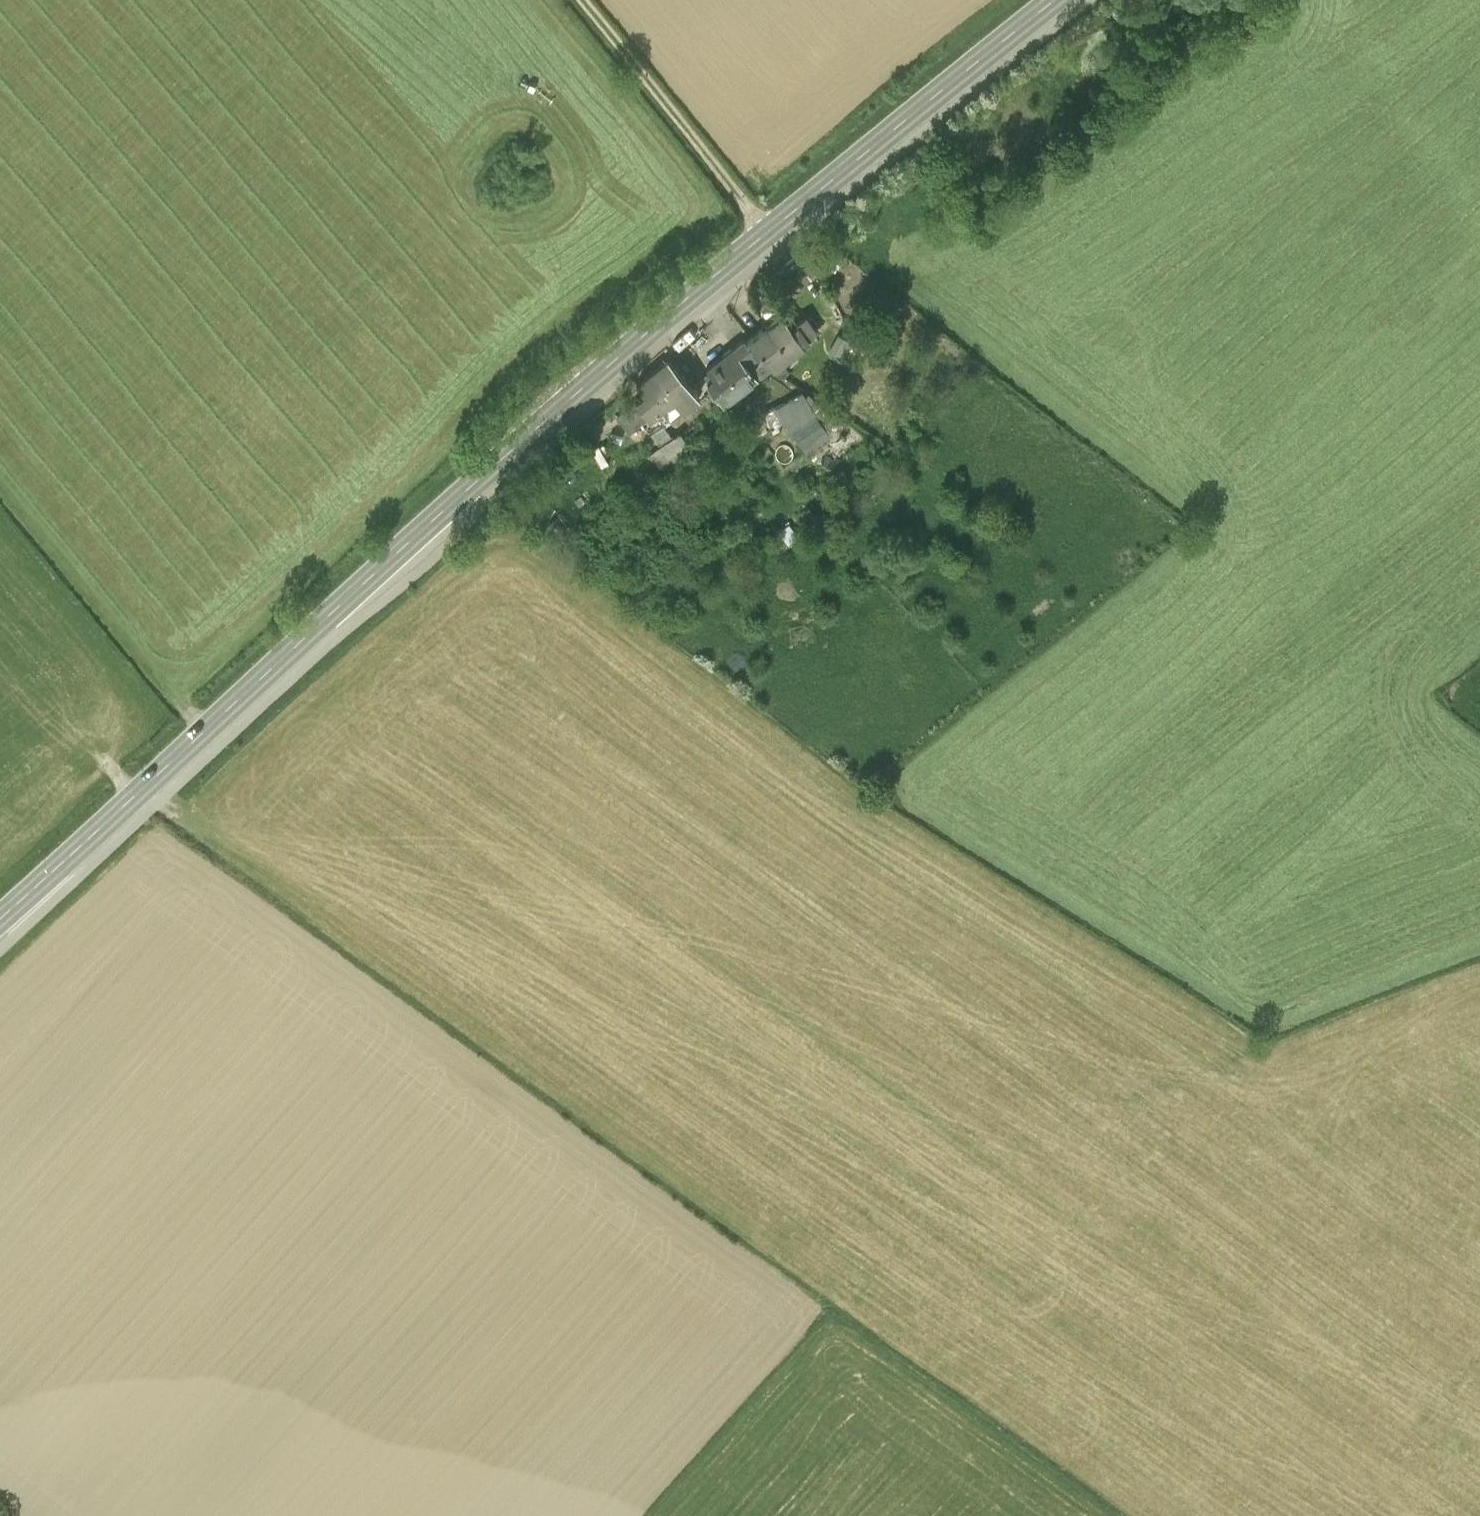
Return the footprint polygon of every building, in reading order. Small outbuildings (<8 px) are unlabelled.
[(777,322),(743,349),(764,376),(766,379),(816,340),(802,322),(786,334),(777,322)] [(847,366),(859,346),(838,335),(827,355),(847,366)] [(704,380),(725,407),(764,376),(743,349),(704,380)] [(617,420),(633,440),(676,405),(687,418),(706,402),(670,358),(630,390),(640,402),(617,420)] [(757,414),(768,432),(784,422),(802,451),(828,434),(799,388),(757,414)]
